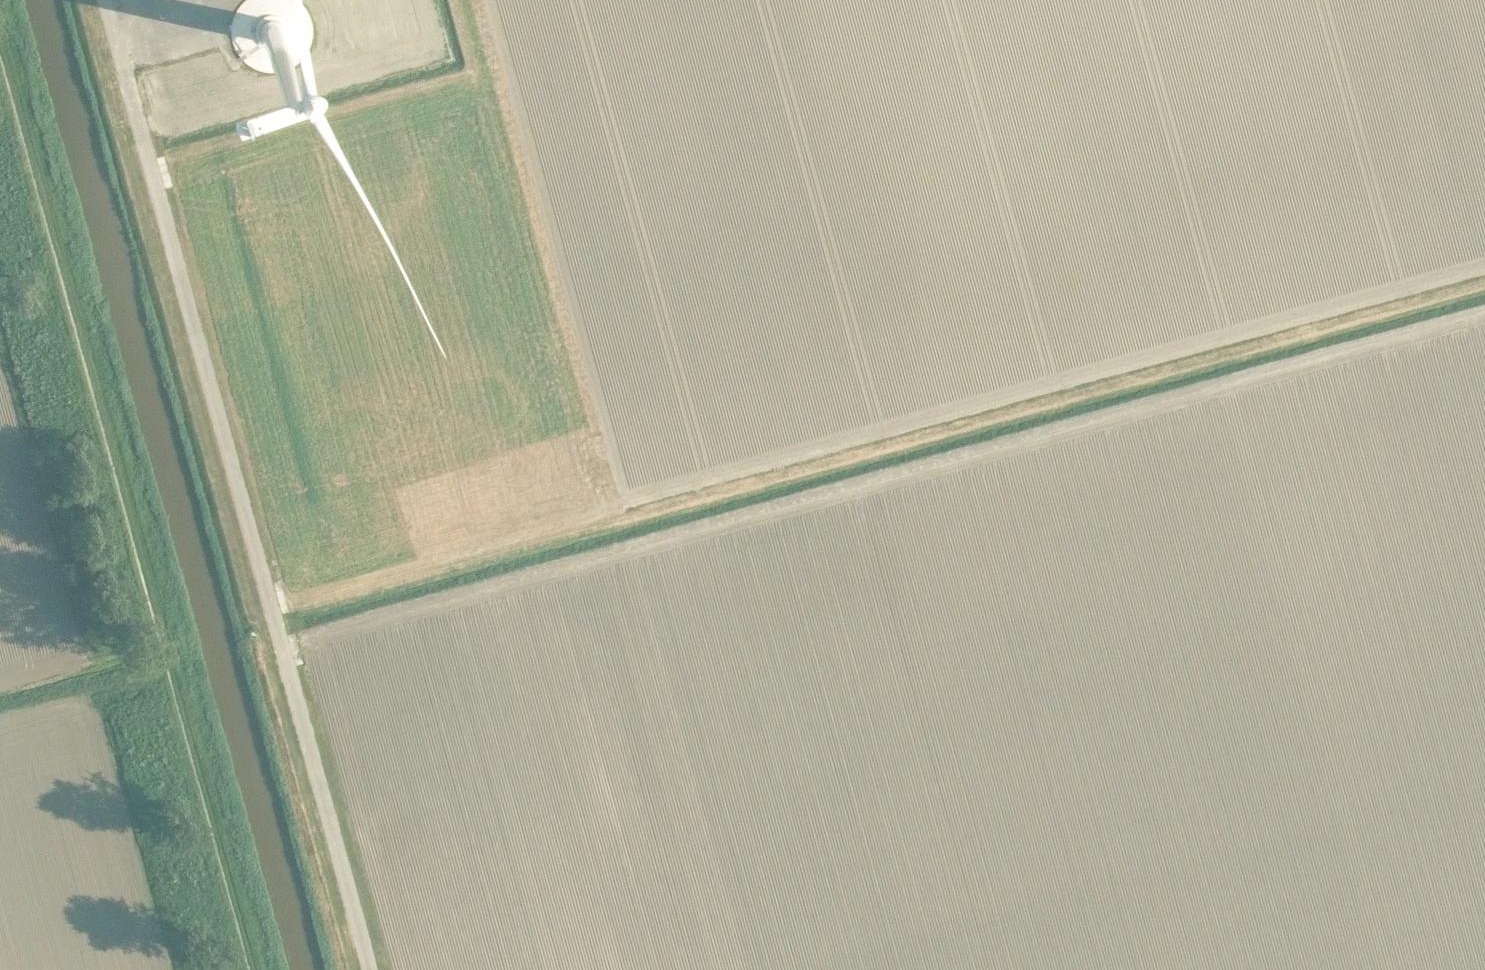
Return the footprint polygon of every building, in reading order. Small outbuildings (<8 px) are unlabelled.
[(280,31),(280,29),(280,27),(279,25),(279,24),(278,22),(277,21),(275,19),(273,18),(272,18),(270,17),(268,17),(266,17),(264,18),(262,18),(261,19),(259,21),(258,22),(257,24),(256,25),(256,27),(256,29),(256,31),(256,33),(257,35),(258,36),(259,38),(261,39),(262,40),(264,41),(266,41),(268,41),(270,41),(272,41),(273,40),(275,39),(277,38),(278,36),(279,35),(279,33),(280,31)]
